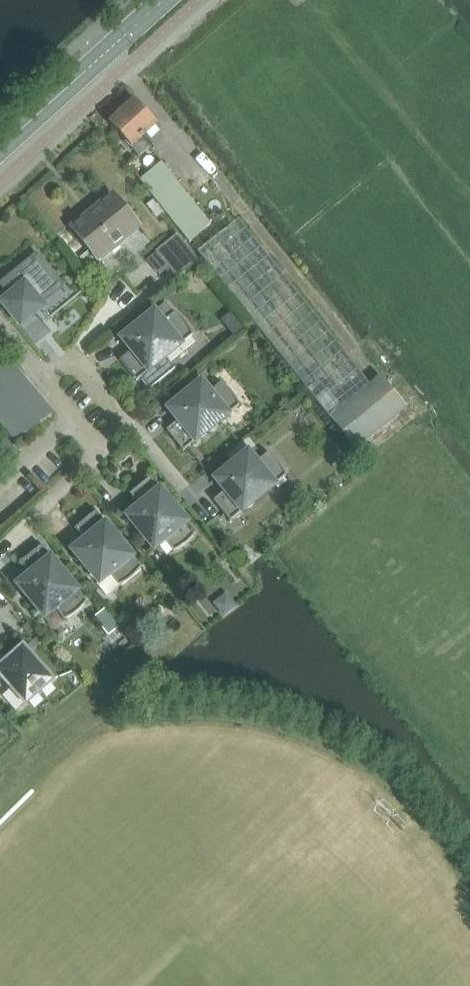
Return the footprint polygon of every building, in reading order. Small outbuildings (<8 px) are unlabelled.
[(140,139),(156,125),(135,101),(133,103),(130,101),(127,102),(125,104),(123,107),(124,110),(124,111),(109,124),(139,158),(149,149),(140,139)] [(211,225),(162,163),(140,180),(189,242),(211,225)] [(97,261),(139,227),(112,194),(70,228),(97,261)] [(238,221),(197,253),(329,419),(330,418),(363,460),(414,419),(380,377),(369,386),(238,221)] [(191,252),(177,235),(155,252),(169,270),(191,252)] [(38,301),(59,284),(36,256),(14,274),(16,277),(10,283),(7,280),(1,285),(10,296),(1,303),(20,326),(43,308),(38,301)] [(132,351),(119,361),(136,382),(140,379),(149,390),(175,369),(165,358),(192,336),(187,327),(180,319),(174,313),(166,303),(128,334),(122,339),(132,351)] [(8,359),(0,365),(0,425),(16,444),(53,413),(8,359)] [(208,432),(239,407),(234,397),(227,389),(220,383),(209,393),(201,383),(169,409),(179,421),(166,431),(183,452),(198,440),(203,438),(206,434),(208,432)] [(17,453),(4,437),(0,440),(0,467),(17,453)] [(255,501),(285,476),(286,476),(280,467),(272,459),(267,454),(256,463),(248,453),(216,479),(225,491),(213,501),(230,522),(245,510),(249,508),(253,504),(255,501)] [(196,533),(170,503),(168,498),(165,494),(162,493),(150,478),(129,495),(140,507),(128,517),(154,549),(164,541),(173,552),(182,547),(190,540),(196,533)] [(141,568),(116,537),(114,532),(111,529),(108,527),(96,512),(75,529),(85,541),(73,551),(99,583),(109,575),(118,586),(118,587),(127,581),(135,574),(141,568)] [(86,602),(61,571),(59,567),(56,563),(53,561),(41,546),(20,563),(30,575),(18,585),(44,617),(54,609),(63,620),(64,621),(73,615),(81,608),(87,602),(86,602)] [(105,610),(93,619),(108,637),(120,628),(105,610)] [(23,647),(6,662),(0,655),(0,682),(3,679),(25,704),(52,680),(23,647)]
